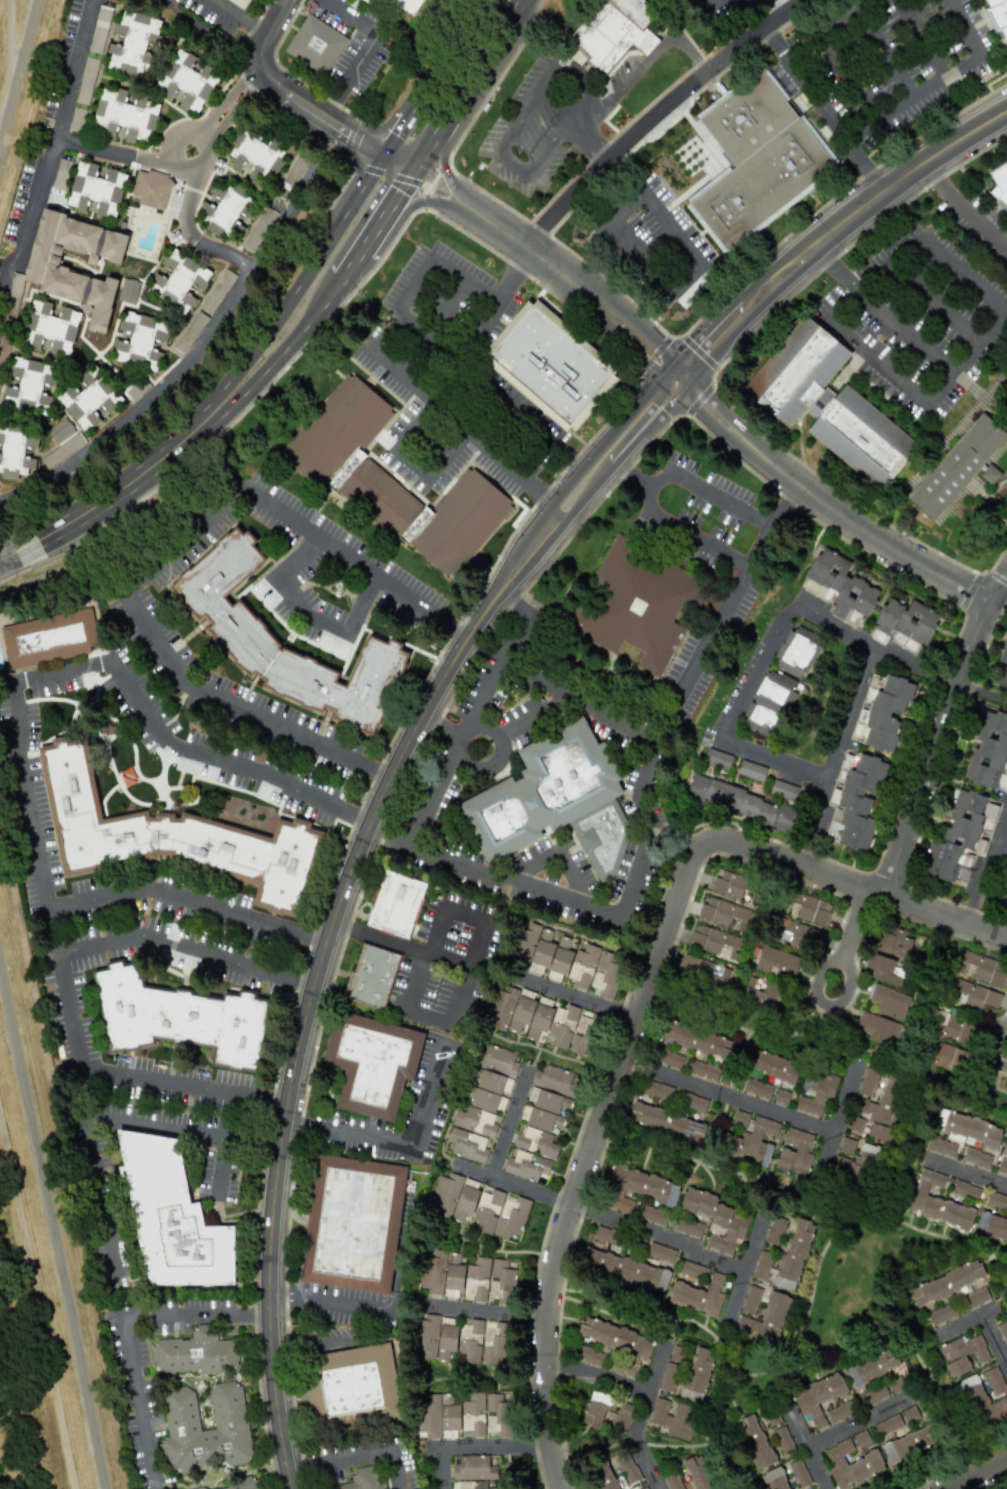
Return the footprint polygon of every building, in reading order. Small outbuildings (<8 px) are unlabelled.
[(414,17),(424,0),(384,0),(414,17)] [(569,38),(591,57),(587,62),(603,77),(660,11),(647,0),(602,0),(569,38)] [(984,8),(997,40),(1005,36),(1006,42),(1006,0),(981,0),(984,8)] [(88,51),(101,54),(110,8),(98,5),(88,51)] [(146,79),(151,53),(145,52),(146,43),(159,45),(161,37),(157,36),(161,18),(123,11),(120,24),(114,23),(112,33),(123,35),(121,46),(108,44),(106,54),(110,54),(106,71),(146,79)] [(284,50),(324,77),(349,39),(310,13),(284,50)] [(842,46),(826,47),(827,80),(843,79),(842,46)] [(197,115),(221,74),(204,64),(198,73),(190,69),(197,58),(178,47),(154,88),(170,98),(176,88),(186,94),(179,105),(197,115)] [(721,253),(838,170),(764,67),(696,115),(732,166),(683,200),(721,253)] [(160,102),(133,96),(131,104),(125,103),(127,90),(116,88),(116,92),(100,88),(92,127),(104,130),(102,135),(115,137),(117,125),(127,127),(124,141),(134,143),(135,140),(150,143),(160,102)] [(272,182),(283,160),(278,158),(286,143),(272,136),(269,143),(241,128),(227,155),(234,158),(230,166),(240,171),(245,161),(254,165),(248,177),(259,183),(262,177),(272,182)] [(115,219),(127,174),(107,169),(104,180),(95,178),(98,166),(78,160),(66,206),(86,211),(87,206),(96,209),(95,214),(115,219)] [(986,175),(1006,162),(1006,212),(987,194),(994,187),(986,175)] [(137,204),(164,211),(173,178),(146,170),(145,173),(136,171),(130,193),(139,195),(137,204)] [(252,186),(212,186),(211,196),(217,196),(217,205),(201,204),(201,212),(204,212),(204,221),(206,221),(206,235),(242,235),(242,225),(236,224),(236,214),(252,214),(252,186)] [(118,280),(105,276),(104,279),(58,268),(62,249),(88,255),(86,265),(96,267),(98,258),(121,264),(129,232),(40,211),(25,275),(13,272),(2,318),(14,321),(23,281),(35,283),(34,290),(82,302),(79,315),(90,317),(87,329),(105,333),(118,280)] [(146,292),(187,313),(195,298),(186,293),(190,283),(202,289),(212,270),(170,249),(163,265),(172,269),(167,279),(155,273),(146,292)] [(234,274),(222,268),(201,310),(213,316),(234,274)] [(711,278),(703,271),(676,301),(684,308),(711,278)] [(117,301),(134,305),(139,281),(122,278),(117,301)] [(69,358),(80,312),(62,307),(59,318),(49,316),(52,304),(32,299),(20,345),(39,350),(42,338),(51,341),(48,352),(69,358)] [(489,352),(534,302),(615,370),(571,422),(489,352)] [(183,355),(208,318),(197,310),(172,347),(183,355)] [(158,370),(162,353),(151,350),(153,340),(165,342),(170,322),(124,312),(120,330),(129,332),(126,342),(117,340),(112,360),(158,370)] [(919,443),(844,385),(836,395),(824,387),(851,352),(802,314),(742,392),(790,429),(806,408),(817,417),(805,433),(882,492),(919,443)] [(47,415),(51,396),(40,394),(42,384),(54,386),(58,366),(13,357),(9,375),(20,377),(18,388),(5,386),(1,406),(47,415)] [(55,397),(85,433),(100,420),(92,411),(100,405),(107,414),(123,401),(93,365),(77,378),(84,386),(78,391),(71,384),(55,397)] [(450,583),(513,502),(465,465),(431,509),(360,453),(394,409),(346,371),(283,452),(450,583)] [(935,522),(976,472),(991,485),(1000,475),(985,462),(1006,436),(1006,433),(981,412),(908,500),(935,522)] [(74,432),(64,417),(46,430),(56,445),(74,432)] [(7,423),(0,426),(0,446),(2,452),(0,453),(0,474),(2,478),(18,479),(18,474),(27,475),(27,469),(34,469),(35,458),(23,458),(24,446),(37,447),(37,440),(33,442),(27,429),(27,425),(7,423)] [(85,442),(78,432),(39,459),(47,470),(85,442)] [(223,595),(265,559),(253,545),(255,539),(246,529),(242,533),(236,526),(167,585),(195,617),(198,619),(204,613),(211,621),(208,630),(242,670),(265,679),(261,689),(321,713),(324,704),(337,709),(332,720),(374,736),(407,651),(400,649),(401,645),(366,632),(345,685),(335,681),(339,670),(282,648),(239,598),(231,605),(223,595)] [(658,678),(683,627),(671,621),(681,600),(697,599),(694,576),(672,565),(649,567),(634,560),(632,542),(615,533),(595,573),(596,584),(605,588),(599,600),(600,607),(574,610),(572,614),(575,634),(615,654),(621,641),(643,652),(636,667),(658,678)] [(804,578),(819,585),(815,593),(827,599),(831,591),(836,594),(826,612),(843,621),(849,609),(866,618),(880,591),(851,576),(851,577),(846,575),(852,563),(821,546),(804,578)] [(920,655),(941,616),(911,600),(907,608),(887,598),(874,623),(877,624),(870,637),(883,645),(891,631),(904,638),(900,645),(920,655)] [(0,623),(6,667),(90,655),(88,643),(96,642),(92,610),(0,623)] [(803,681),(824,640),(793,624),(773,665),(803,681)] [(1006,688),(1006,630),(993,684),(1006,688)] [(796,682),(765,668),(740,725),(773,740),(794,692),(792,691),(796,682)] [(913,682),(886,675),(885,681),(873,678),(872,683),(869,683),(865,701),(869,702),(867,711),(858,709),(852,736),(864,739),(862,746),(892,753),(901,718),(904,718),(913,682)] [(995,790),(997,785),(1006,788),(1006,783),(1006,771),(1003,770),(1006,756),(1006,715),(984,708),(974,739),(975,739),(963,780),(995,790)] [(486,863),(543,837),(538,828),(544,826),(554,829),(570,822),(597,883),(616,874),(629,829),(614,797),(622,793),(618,784),(620,777),(603,740),(596,744),(583,717),(515,748),(524,768),(522,769),(519,778),(513,781),(511,777),(458,801),(486,863)] [(62,876),(91,871),(92,867),(159,855),(258,880),(251,906),(295,917),(314,843),(320,842),(323,831),(310,828),(309,821),(292,817),(291,821),(276,818),(271,836),(186,814),(173,816),(173,813),(154,808),(100,818),(86,739),(70,735),(51,738),(50,744),(39,746),(62,876)] [(727,770),(732,756),(707,748),(702,762),(727,770)] [(867,853),(876,820),(867,817),(873,797),(877,798),(887,761),(858,754),(857,757),(845,754),(841,767),(846,769),(839,791),(834,789),(830,803),(834,805),(824,841),(867,853)] [(762,782),(766,769),(742,760),(737,773),(762,782)] [(798,804),(690,779),(685,802),(793,828),(798,804)] [(769,794),(794,802),(799,788),(774,779),(769,794)] [(922,874),(952,883),(953,878),(966,882),(974,853),(982,855),(986,841),(978,839),(984,817),(994,819),(998,806),(986,802),(988,797),(958,788),(947,827),(945,826),(940,842),(932,839),(922,874)] [(386,869),(367,924),(408,938),(427,883),(386,869)] [(710,891),(739,899),(742,889),(753,893),(757,880),(716,869),(710,891)] [(824,925),(831,903),(792,891),(785,914),(824,925)] [(696,917),(742,932),(749,909),(709,896),(706,905),(700,903),(696,917)] [(775,941),(803,949),(809,926),(781,918),(775,941)] [(511,962),(544,974),(544,976),(559,981),(561,974),(575,979),(572,986),(610,999),(624,958),(600,950),(601,948),(585,943),(581,952),(568,948),(571,939),(559,935),(556,944),(549,941),(553,931),(525,921),(511,962)] [(742,937),(694,923),(688,946),(735,960),(742,937)] [(913,935),(880,928),(875,952),(908,958),(913,935)] [(398,954),(360,943),(344,998),(383,1009),(398,954)] [(799,957),(762,944),(754,965),(792,978),(799,957)] [(1001,988),(1006,971),(1006,965),(962,950),(954,972),(1001,988)] [(714,964),(681,952),(674,969),(724,987),(729,972),(721,969),(718,977),(710,974),(714,964)] [(895,961),(869,952),(864,966),(872,970),(870,977),(901,988),(907,971),(894,967),(895,961)] [(109,1050),(152,1042),(153,1037),(213,1045),(212,1055),(213,1063),(257,1069),(268,1000),(255,998),(256,991),(238,988),(238,995),(221,992),(221,997),(192,993),(192,990),(177,988),(169,989),(141,985),(137,965),(126,963),(123,964),(122,959),(106,961),(105,968),(95,970),(109,1050)] [(740,998),(772,1009),(780,986),(748,975),(740,998)] [(1001,993),(956,979),(949,1000),(980,1009),(982,1004),(996,1008),(1001,993)] [(587,1057),(600,1015),(565,1004),(565,1006),(536,997),(536,995),(498,984),(485,1026),(505,1032),(505,1031),(537,1040),(539,1031),(549,1034),(546,1044),(587,1057)] [(902,1021),(910,996),(874,984),(869,1001),(879,1005),(877,1013),(902,1021)] [(901,1024),(861,1011),(854,1033),(894,1046),(901,1024)] [(969,1045),(976,1022),(936,1011),(930,1034),(969,1045)] [(424,1031),(333,1012),(321,1065),(343,1070),(335,1108),(394,1121),(403,1079),(413,1081),(424,1031)] [(663,1039),(728,1059),(733,1041),(669,1021),(663,1039)] [(485,1164),(496,1124),(491,1122),(495,1108),(502,1110),(506,1095),(507,1095),(522,1055),(485,1043),(477,1068),(465,1112),(455,1109),(446,1140),(454,1142),(450,1154),(485,1164)] [(961,1073),(966,1050),(937,1043),(932,1066),(961,1073)] [(793,1084),(800,1063),(752,1047),(746,1067),(793,1084)] [(679,1069),(684,1056),(663,1049),(659,1061),(679,1069)] [(720,1068),(692,1060),(688,1073),(716,1081),(720,1068)] [(502,1171),(535,1181),(538,1172),(547,1175),(552,1159),(553,1159),(581,1074),(541,1062),(510,1156),(506,1155),(502,1171)] [(856,1092),(870,1098),(880,1072),(866,1067),(856,1092)] [(838,1077),(806,1068),(801,1089),(813,1092),(811,1099),(798,1095),(794,1109),(819,1116),(824,1099),(831,1102),(838,1077)] [(877,1105),(865,1100),(859,1118),(851,1115),(847,1129),(885,1141),(905,1079),(887,1073),(877,1105)] [(768,1099),(773,1086),(747,1078),(742,1091),(768,1099)] [(643,1093),(668,1100),(672,1088),(646,1080),(643,1093)] [(789,1093),(777,1088),(773,1101),(786,1105),(789,1093)] [(703,1112),(707,1099),(682,1092),(678,1104),(703,1112)] [(706,1124),(633,1101),(627,1119),(700,1142),(706,1124)] [(947,1137),(996,1150),(1003,1126),(938,1109),(933,1129),(948,1133),(947,1137)] [(722,1155),(767,1166),(772,1144),(760,1141),(763,1133),(776,1136),(779,1122),(751,1115),(751,1114),(735,1110),(731,1124),(743,1127),(740,1138),(727,1135),(722,1155)] [(812,1135),(788,1126),(783,1139),(796,1144),(793,1150),(781,1146),(774,1165),(805,1176),(813,1154),(806,1152),(812,1135)] [(229,1289),(237,1227),(222,1225),(203,1228),(199,1203),(188,1202),(179,1145),(180,1138),(116,1130),(122,1166),(125,1166),(141,1278),(229,1289)] [(855,1141),(842,1137),(838,1151),(852,1154),(855,1141)] [(953,1158),(957,1145),(931,1137),(927,1150),(953,1158)] [(836,1156),(831,1175),(867,1185),(878,1147),(861,1142),(855,1161),(836,1156)] [(988,1168),(992,1155),(966,1148),(962,1161),(988,1168)] [(390,1293),(405,1165),(314,1154),(299,1283),(390,1293)] [(1006,1176),(1006,1160),(1001,1158),(996,1172),(1006,1176)] [(680,1186),(615,1161),(604,1189),(612,1192),(607,1205),(629,1214),(634,1201),(620,1196),(623,1188),(672,1207),(680,1186)] [(970,1228),(974,1207),(926,1196),(928,1186),(943,1189),(946,1174),(917,1168),(908,1208),(919,1211),(918,1217),(970,1228)] [(530,1200),(505,1193),(505,1192),(490,1188),(489,1193),(476,1189),(478,1182),(448,1173),(446,1177),(437,1175),(428,1206),(438,1208),(436,1217),(518,1241),(530,1200)] [(951,1192),(977,1199),(981,1188),(954,1181),(951,1192)] [(731,1255),(735,1242),(741,1243),(749,1214),(715,1204),(717,1196),(685,1186),(679,1208),(709,1217),(708,1222),(726,1227),(723,1237),(710,1233),(705,1247),(731,1255)] [(1006,1211),(1006,1197),(990,1192),(985,1204),(1006,1211)] [(664,1226),(668,1213),(643,1204),(638,1217),(664,1226)] [(979,1213),(973,1235),(1006,1244),(1006,1220),(979,1213)] [(785,1219),(771,1215),(764,1242),(778,1246),(785,1219)] [(699,1238),(703,1225),(677,1216),(672,1229),(699,1238)] [(797,1292),(812,1222),(792,1218),(777,1287),(797,1292)] [(615,1245),(619,1231),(596,1226),(593,1241),(615,1245)] [(672,1263),(675,1250),(650,1242),(646,1255),(672,1263)] [(753,1277),(765,1280),(771,1253),(758,1250),(753,1277)] [(986,1276),(977,1258),(909,1289),(918,1308),(986,1276)] [(701,1265),(682,1261),(679,1273),(698,1277),(701,1265)] [(717,1316),(723,1294),(718,1293),(723,1274),(711,1271),(706,1290),(673,1280),(667,1302),(717,1316)] [(754,1316),(762,1289),(748,1285),(740,1311),(754,1316)] [(966,1309),(990,1300),(985,1287),(962,1295),(966,1309)] [(739,1316),(734,1333),(776,1344),(789,1296),(769,1290),(761,1321),(739,1316)] [(957,1315),(951,1303),(926,1313),(932,1326),(957,1315)] [(576,1333),(623,1353),(620,1359),(615,1357),(610,1368),(633,1377),(640,1360),(644,1362),(653,1342),(585,1313),(576,1333)] [(415,1358),(447,1361),(448,1352),(465,1354),(464,1362),(525,1369),(528,1326),(468,1318),(468,1325),(455,1323),(456,1318),(420,1314),(415,1358)] [(1006,1349),(1006,1319),(996,1324),(1006,1349)] [(236,1339),(215,1340),(215,1323),(192,1324),(193,1338),(152,1339),(153,1373),(237,1370),(236,1339)] [(938,1346),(945,1363),(943,1364),(949,1378),(971,1370),(965,1355),(972,1352),(976,1363),(989,1358),(979,1334),(962,1341),(960,1337),(938,1346)] [(313,1354),(317,1376),(305,1378),(313,1420),(361,1412),(363,1423),(401,1417),(389,1341),(313,1354)] [(683,1348),(673,1345),(670,1358),(679,1361),(683,1348)] [(864,1384),(898,1363),(887,1345),(852,1366),(864,1384)] [(604,1352),(576,1346),(574,1360),(601,1365),(604,1352)] [(699,1403),(715,1353),(696,1346),(679,1396),(699,1403)] [(659,1388),(672,1392),(680,1366),(667,1362),(659,1388)] [(1006,1391),(996,1366),(983,1371),(994,1396),(1006,1391)] [(847,1392),(839,1372),(791,1391),(803,1423),(810,1420),(814,1430),(826,1425),(817,1403),(847,1392)] [(974,1375),(959,1381),(980,1429),(1006,1417),(1006,1394),(986,1403),(974,1375)] [(161,1391),(167,1439),(162,1440),(167,1473),(251,1461),(240,1381),(209,1385),(214,1428),(199,1430),(193,1387),(161,1391)] [(864,1408),(889,1396),(882,1383),(858,1395),(864,1408)] [(606,1419),(613,1396),(591,1389),(581,1423),(597,1427),(600,1417),(606,1419)] [(516,1437),(515,1392),(468,1391),(468,1400),(452,1400),(452,1394),(416,1394),(416,1436),(516,1437)] [(648,1422),(666,1427),(664,1434),(689,1441),(698,1409),(676,1402),(672,1416),(665,1413),(668,1400),(655,1396),(648,1422)] [(831,1424),(855,1412),(850,1400),(826,1411),(831,1424)] [(624,1432),(633,1406),(619,1401),(611,1427),(624,1432)] [(880,1445),(889,1464),(938,1442),(929,1423),(880,1445)] [(783,1455),(795,1450),(783,1425),(772,1431),(783,1455)] [(886,1468),(876,1448),(845,1463),(841,1455),(853,1450),(847,1438),(824,1450),(833,1468),(828,1470),(838,1488),(843,1488),(886,1468)] [(694,1488),(716,1488),(700,1453),(682,1461),(694,1488)] [(452,1479),(496,1479),(496,1465),(488,1466),(488,1455),(452,1455),(452,1479)] [(639,1480),(632,1455),(618,1459),(626,1484),(639,1480)] [(811,1483),(799,1458),(787,1464),(799,1488),(811,1483)] [(610,1460),(588,1468),(596,1488),(620,1488),(610,1460)] [(379,1464),(351,1468),(353,1481),(333,1484),(334,1488),(383,1488),(379,1464)] [(768,1488),(790,1488),(783,1466),(763,1473),(768,1488)] [(675,1472),(663,1477),(669,1488),(683,1488),(675,1472)] [(255,1476),(203,1488),(258,1488),(255,1476)] [(452,1482),(452,1488),(495,1488),(487,1488),(486,1481),(452,1482)]
